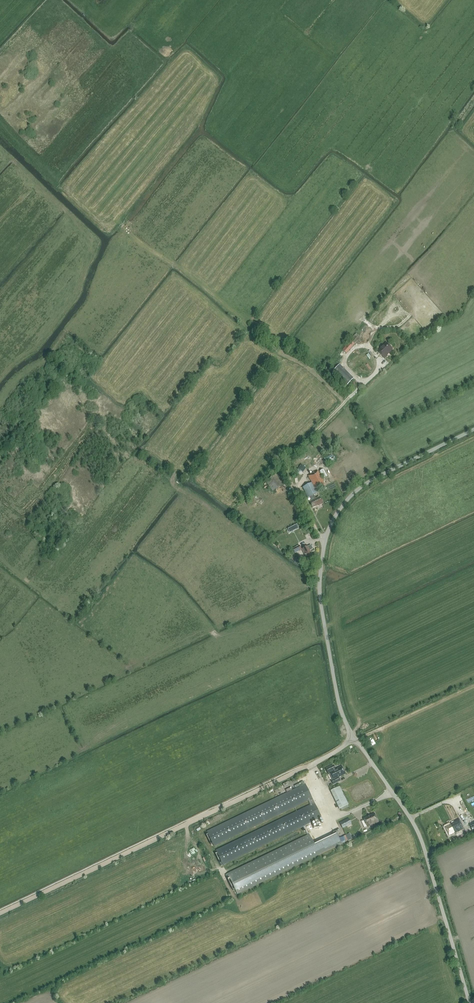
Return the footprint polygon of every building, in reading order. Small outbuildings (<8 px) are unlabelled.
[(361,338),(356,334),(350,341),(351,341),(343,350),(346,353),(354,344),(355,345),(361,338)] [(387,344),(378,352),(385,359),(388,356),(387,355),(392,349),(387,344)] [(354,378),(340,364),(332,371),(346,385),(354,378)] [(327,463),(334,460),(332,454),(324,457),(327,463)] [(306,468),(301,464),(298,469),(303,472),(306,468)] [(324,482),(318,471),(308,476),(312,483),(313,485),(315,488),(316,491),(325,486),(323,482),(324,482)] [(265,481),(272,491),(282,485),(276,474),(265,481)] [(303,487),(308,498),(310,497),(314,495),(317,493),(316,491),(313,485),(312,483),(303,487)] [(315,499),(314,495),(310,497),(312,501),(310,502),(313,508),(319,505),(319,506),(322,504),(319,497),(315,499)] [(310,551),(313,549),(311,545),(302,549),(307,560),(313,557),(310,551)] [(345,774),(342,767),(335,770),(333,765),(326,769),(328,774),(330,772),(334,779),(331,781),(333,784),(340,781),(338,777),(345,774)] [(310,805),(216,850),(223,864),(321,817),(314,803),(312,799),(305,784),(207,831),(214,846),(308,800),(310,805)] [(348,805),(340,786),(331,791),(339,809),(348,805)] [(378,822),(375,814),(364,818),(368,827),(378,822)] [(349,824),(347,819),(340,822),(342,828),(349,824)] [(467,834),(464,829),(459,819),(451,823),(451,824),(448,826),(445,828),(449,835),(455,832),(455,833),(456,833),(458,839),(467,834)] [(352,839),(358,836),(356,830),(350,833),(352,839)] [(309,834),(227,873),(237,894),(342,844),(337,834),(314,845),(309,834)]
